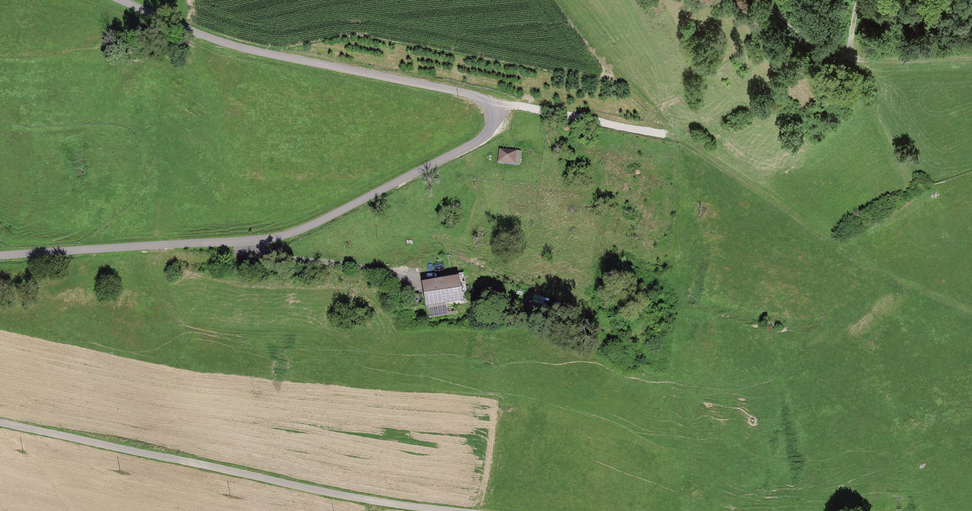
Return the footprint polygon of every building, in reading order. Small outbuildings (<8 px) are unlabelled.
[(520,152),(501,150),(500,164),(519,166),(520,152)] [(463,300),(458,276),(442,279),(423,282),(427,306),(428,306),(430,318),(448,315),(446,303),(463,300)] [(419,294),(413,295),(415,306),(421,305),(419,294)]
